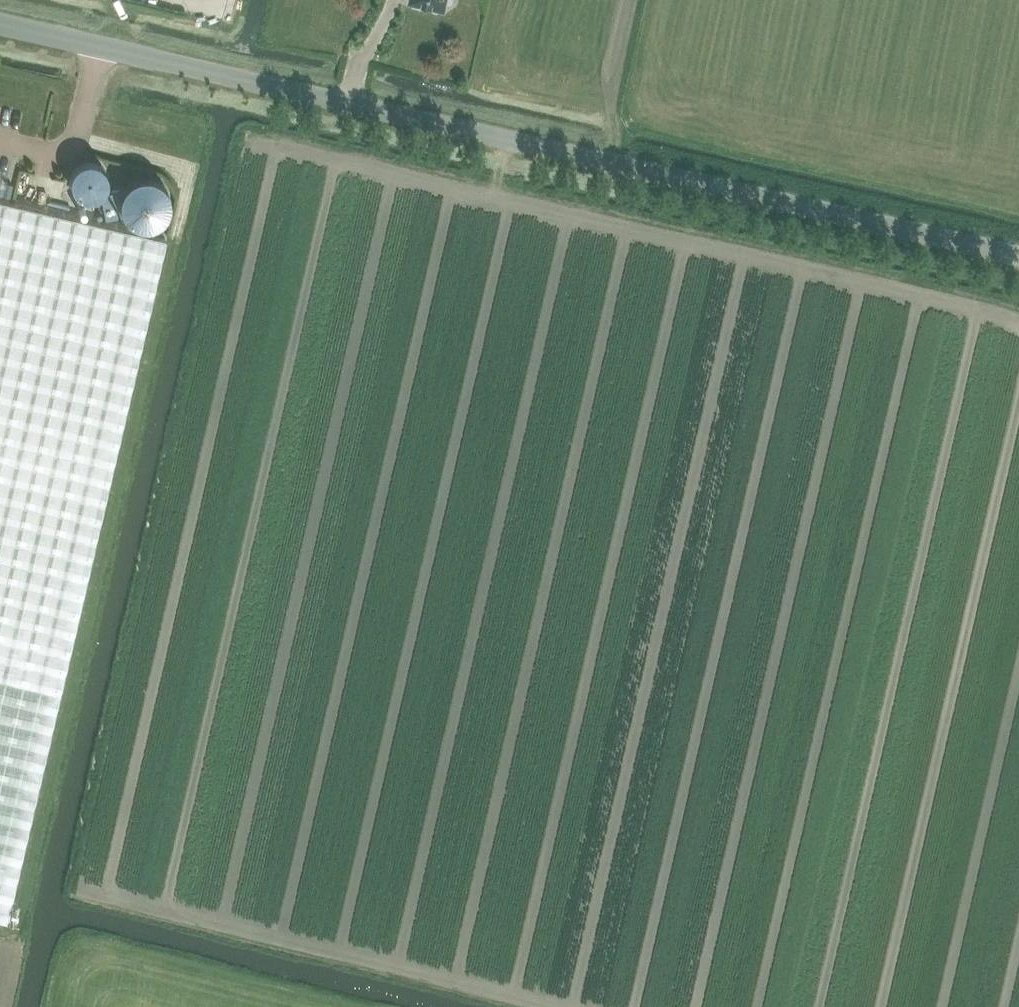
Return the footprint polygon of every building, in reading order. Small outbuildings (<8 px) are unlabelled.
[(410,3),(445,11),(447,4),(452,2),(453,0),(411,0),(410,3)] [(106,186),(106,184),(107,182),(107,180),(107,177),(107,175),(106,172),(105,170),(104,168),(103,166),(101,164),(99,163),(97,162),(95,161),(92,160),(90,160),(88,160),(85,160),(83,160),(81,161),(78,162),(76,164),(75,165),(73,167),(72,169),(71,171),(70,174),(69,176),(69,178),(69,181),(70,183),(71,185),(72,188),(73,189),(74,191),(76,193),(78,194),(80,196),(82,196),(84,197),(87,197),(89,197),(91,197),(94,197),(96,196),(98,195),(100,193),(106,219),(124,215),(126,217),(127,219),(129,221),(132,223),(134,224),(137,225),(139,226),(142,227),(145,227),(148,227),(151,226),(153,225),(156,224),(158,223),(161,221),(163,220),(165,217),(166,215),(168,213),(169,210),(170,207),(170,205),(170,202),(170,199),(170,196),(169,194),(168,191),(166,189),(165,186),(163,184),(161,182),(158,181),(156,179),(153,178),(151,177),(148,177),(145,177),(142,177),(140,178),(137,178),(134,179),(132,181),(130,182),(128,184),(126,186),(124,189),(101,193),(102,191),(104,190),(105,188),(106,186)] [(6,921),(165,239),(0,200),(0,919),(6,921)]
